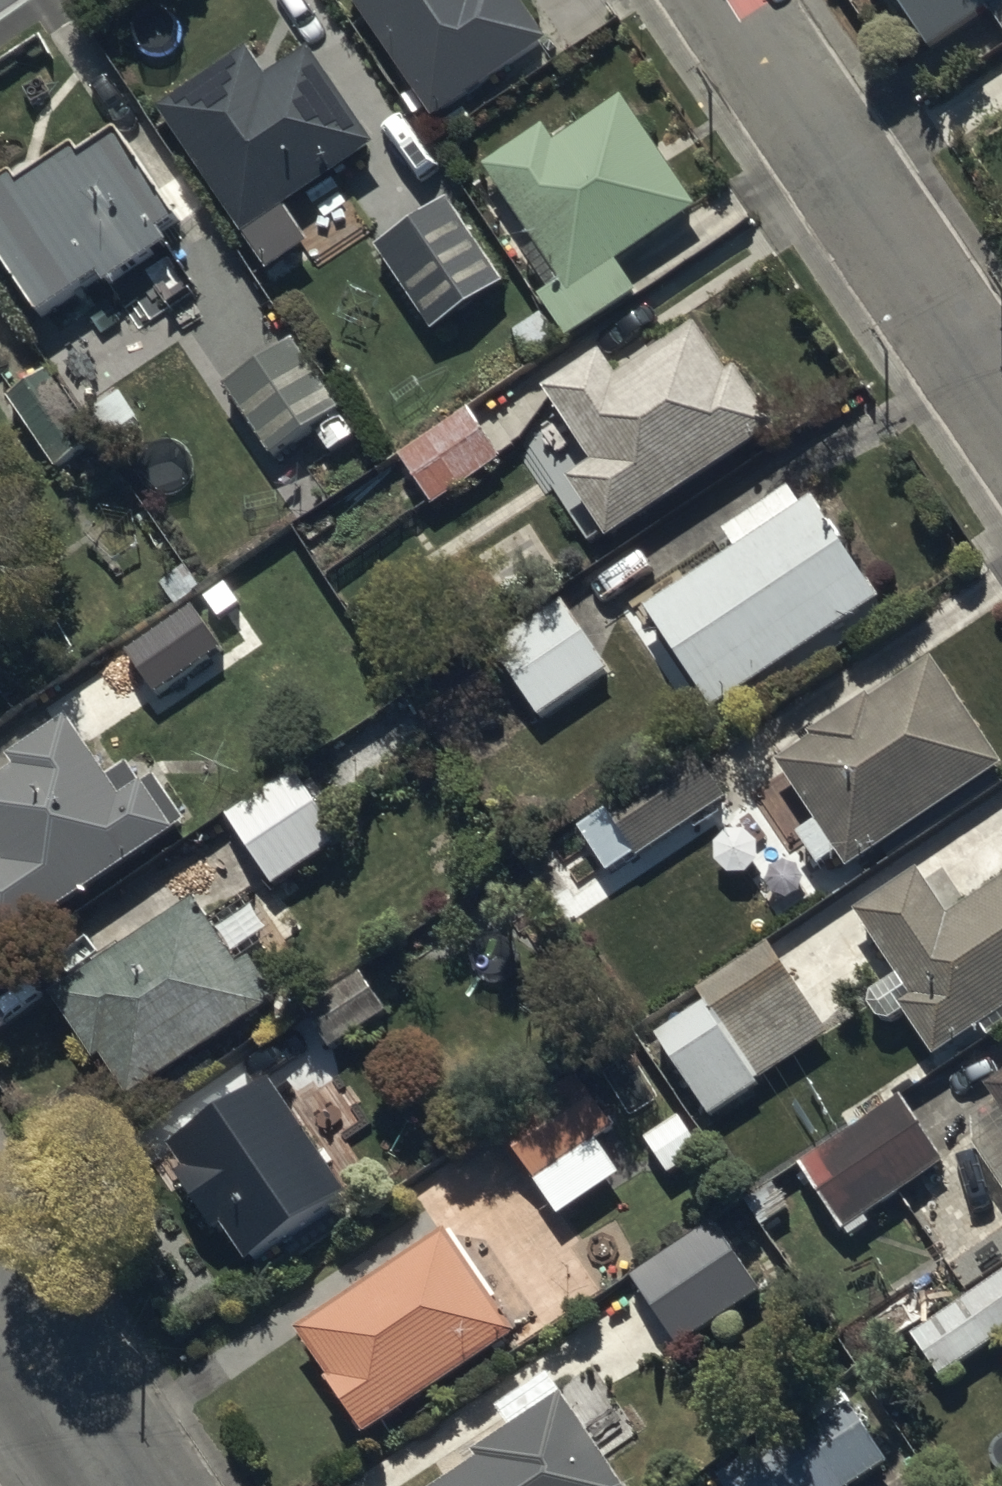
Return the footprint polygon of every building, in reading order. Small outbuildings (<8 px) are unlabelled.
[(437,125),(503,79),(514,94),(543,74),(533,60),(555,45),(524,0),(351,0),(437,125)] [(931,50),(991,11),(1001,28),(1001,0),(899,0),(931,50)] [(251,53),(159,112),(265,275),(313,243),(292,210),(379,153),(315,55),(271,84),(251,53)] [(696,217),(624,101),(556,144),(548,130),(489,167),(560,282),(538,296),(567,343),(639,298),(619,265),(696,217)] [(0,191),(0,252),(45,321),(107,281),(112,289),(171,251),(158,231),(180,217),(128,136),(90,160),(84,151),(26,188),(19,178),(0,191)] [(447,200),(377,249),(437,334),(506,286),(447,200)] [(8,338),(0,326),(0,344),(8,338)] [(732,379),(696,327),(618,381),(603,358),(547,396),(596,467),(571,485),(613,546),(782,429),(743,372),(732,379)] [(357,436),(292,346),(229,391),(278,459),(315,432),(331,454),(357,436)] [(435,508),(504,462),(470,411),(401,456),(435,508)] [(649,610),(715,712),(886,602),(820,498),(804,509),(792,491),(725,534),(738,553),(649,610)] [(128,648),(158,690),(223,644),(193,602),(128,648)] [(611,673),(563,603),(492,652),(540,721),(611,673)] [(781,763),(820,828),(800,840),(819,871),(839,859),(849,876),(1001,772),(1001,763),(934,663),(872,705),(868,700),(810,739),(812,742),(781,763)] [(70,709),(10,749),(18,760),(0,772),(0,847),(8,859),(0,864),(0,934),(3,938),(170,826),(138,779),(124,789),(70,709)] [(731,804),(698,753),(582,829),(610,873),(639,854),(643,861),(731,804)] [(342,837),(296,774),(230,823),(276,885),(342,837)] [(951,917),(919,872),(858,914),(902,978),(874,997),(872,1008),(878,1021),(891,1025),(906,1016),(932,1062),(979,1031),(987,1042),(1001,1032),(1001,882),(951,917)] [(243,969),(199,905),(52,1004),(94,1066),(103,1060),(132,1102),(281,1002),(254,962),(243,969)] [(831,1036),(766,945),(697,995),(706,1008),(659,1042),(715,1119),(831,1036)] [(388,1016),(361,977),(306,1014),(332,1053),(388,1016)] [(990,1088),(1001,1107),(1001,1080),(990,1088)] [(352,1202),(273,1085),(174,1152),(190,1176),(178,1184),(214,1238),(227,1229),(254,1269),(352,1202)] [(903,1098),(800,1168),(850,1241),(874,1224),(870,1218),(949,1164),(903,1098)] [(617,1127),(598,1100),(517,1155),(562,1220),(624,1177),(598,1140),(617,1127)] [(706,1159),(682,1120),(646,1142),(670,1181),(706,1159)] [(761,1295),(715,1227),(635,1280),(681,1348),(761,1295)] [(453,1232),(449,1234),(305,1336),(333,1375),(324,1381),(366,1440),(517,1333),(496,1304),(501,1300),(453,1232)] [(940,1380),(1001,1338),(1001,1274),(968,1297),(948,1267),(869,1320),(891,1351),(912,1337),(940,1380)] [(552,1379),(502,1413),(512,1427),(477,1451),(483,1459),(443,1485),(624,1485),(552,1379)] [(887,1464),(840,1396),(722,1477),(728,1485),(854,1485),(887,1464)]
